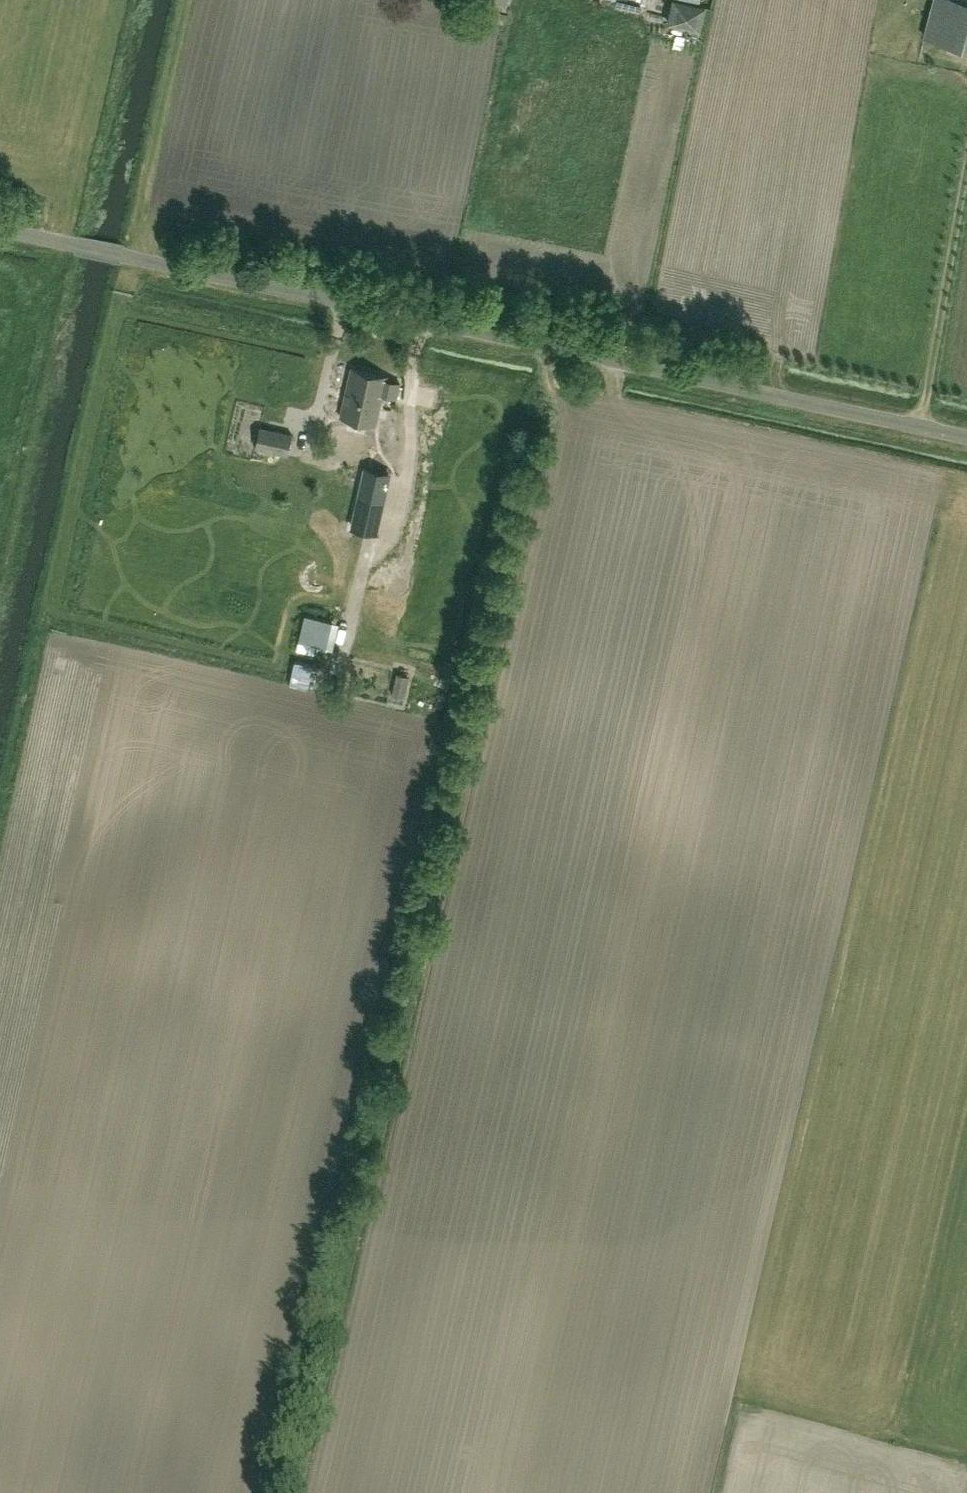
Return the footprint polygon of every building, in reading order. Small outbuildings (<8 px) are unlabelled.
[(667,23),(701,30),(706,5),(699,4),(700,0),(672,0),(667,23)] [(960,0),(934,0),(923,39),(966,51),(966,2),(960,0)] [(340,417),(351,420),(350,424),(353,429),(359,430),(363,427),(364,422),(375,425),(386,375),(351,368),(340,417)] [(260,426),(255,447),(288,455),(293,434),(260,426)] [(374,485),(361,482),(349,528),(376,534),(391,473),(378,470),(374,485)] [(333,640),(334,616),(309,615),(308,638),(333,640)]
